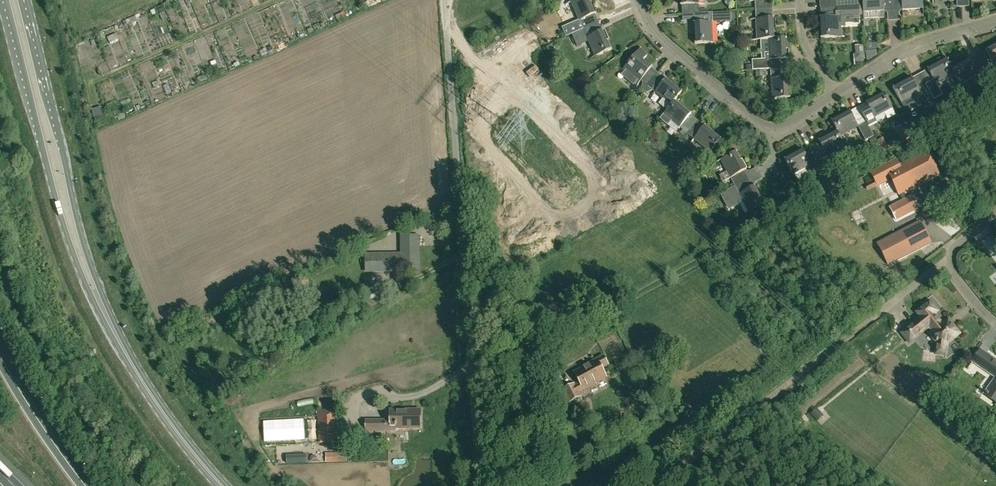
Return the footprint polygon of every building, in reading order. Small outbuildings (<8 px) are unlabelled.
[(583,29),(599,22),(595,14),(596,13),(590,0),(573,0),(571,1),(583,29)] [(700,13),(699,0),(681,0),(681,5),(682,5),(683,14),(694,14),(694,13),(700,13)] [(755,1),(756,10),(773,9),(772,0),(755,0),(755,1)] [(863,11),(893,10),(892,0),(863,0),(863,6),(863,11)] [(923,8),(923,0),(892,0),(893,10),(923,8)] [(860,18),(859,13),(863,13),(863,11),(863,6),(859,6),(859,5),(853,5),(848,6),(846,6),(847,16),(853,16),(853,18),(860,18)] [(837,7),(820,8),(821,17),(820,17),(821,38),(842,37),(841,27),(838,27),(838,17),(847,16),(846,6),(837,7)] [(756,10),(757,40),(768,39),(776,39),(775,18),(773,18),(773,9),(756,10)] [(712,22),(722,22),(731,21),(731,12),(720,12),(700,13),(694,13),(694,14),(695,23),(694,23),(695,44),(713,43),(712,22)] [(602,30),(599,22),(583,29),(571,34),(577,46),(583,44),(588,41),(595,56),(612,49),(603,30),(602,30)] [(753,70),(770,69),(787,68),(787,59),(788,59),(787,38),(776,39),(768,39),(769,53),(765,53),(765,59),(752,60),(753,70)] [(989,74),(995,70),(995,69),(995,66),(995,65),(995,44),(986,50),(986,51),(984,52),(983,52),(978,54),(980,59),(986,70),(989,74)] [(856,53),(854,54),(855,65),(865,59),(864,45),(855,45),(856,53)] [(640,47),(635,53),(620,71),(637,85),(641,80),(643,82),(641,89),(644,91),(658,73),(651,68),(652,66),(644,59),(649,54),(640,47)] [(867,50),(866,50),(867,62),(877,56),(876,50),(876,49),(867,50)] [(951,68),(955,75),(960,85),(986,70),(980,59),(978,54),(973,57),(973,58),(971,60),(970,58),(951,68)] [(928,70),(920,74),(928,89),(955,75),(951,68),(946,58),(927,69),(928,70)] [(770,69),(772,99),(790,98),(789,77),(788,77),(787,68),(770,69)] [(683,91),(666,78),(665,79),(658,73),(644,91),(646,93),(652,90),(655,92),(654,92),(662,99),(659,103),(667,109),(668,110),(675,100),(683,91)] [(902,104),(928,89),(920,74),(912,78),(912,77),(893,87),(902,104)] [(866,103),(859,107),(867,122),(866,122),(869,127),(877,123),(877,122),(878,122),(879,122),(880,122),(881,121),(882,121),(883,121),(883,120),(884,119),(885,118),(885,117),(885,116),(885,115),(885,114),(885,113),(893,108),(884,92),(866,101),(866,103)] [(668,110),(667,109),(660,118),(667,124),(671,120),(683,130),(680,134),(684,137),(698,120),(691,114),(691,113),(675,100),(668,110)] [(867,122),(859,107),(851,111),(850,110),(832,120),(837,130),(841,136),(858,127),(861,132),(866,140),(874,136),(869,127),(866,122),(867,122)] [(687,139),(690,135),(711,151),(722,138),(705,124),(705,125),(698,120),(687,133),(684,137),(687,139)] [(905,128),(896,133),(901,141),(907,138),(913,135),(913,134),(909,126),(905,128)] [(819,141),(811,146),(820,160),(828,156),(846,146),(843,141),(841,136),(837,130),(819,140),(819,141)] [(887,146),(883,138),(876,141),(882,152),(890,148),(889,145),(887,146)] [(735,186),(751,177),(747,169),(737,150),(739,149),(736,143),(723,150),(726,156),(721,159),(728,172),(721,175),(724,182),(731,178),(733,183),(735,185),(735,186)] [(819,161),(820,160),(811,146),(804,150),(803,149),(784,159),(793,175),(808,167),(812,173),(819,170),(823,168),(819,161)] [(899,193),(900,193),(903,200),(890,207),(896,219),(919,208),(913,195),(907,198),(904,191),(938,173),(927,152),(900,166),(896,159),(885,165),(899,193)] [(827,173),(830,179),(838,175),(835,168),(827,173)] [(735,186),(735,185),(722,192),(726,201),(730,198),(735,207),(743,202),(749,212),(765,203),(751,177),(735,186)] [(865,186),(868,190),(877,186),(874,181),(865,186)] [(877,243),(888,264),(931,242),(920,221),(877,243)] [(402,254),(366,255),(366,271),(402,270),(402,272),(418,272),(418,236),(402,236),(402,254)] [(402,254),(402,239),(389,239),(389,254),(402,254)] [(402,272),(402,270),(366,271),(366,288),(391,288),(391,281),(394,281),(399,277),(399,273),(402,273),(402,272)] [(937,311),(929,302),(917,312),(921,318),(902,333),(904,336),(908,333),(913,340),(929,327),(933,332),(931,334),(937,342),(936,353),(946,354),(947,343),(959,334),(953,326),(951,328),(946,322),(943,324),(934,314),(937,311)] [(992,358),(991,359),(980,352),(973,361),(995,378),(995,360),(992,358)] [(563,390),(569,402),(581,396),(579,392),(589,387),(588,385),(595,381),(596,383),(606,377),(602,369),(609,365),(604,356),(591,362),(592,363),(575,372),(581,385),(576,387),(575,384),(563,390)] [(985,393),(995,401),(995,378),(985,393)] [(810,413),(810,414),(817,421),(824,415),(817,407),(810,413)] [(337,418),(337,409),(317,410),(319,443),(336,442),(335,418),(337,418)] [(397,428),(421,428),(421,409),(390,409),(390,420),(366,420),(366,431),(397,431),(397,428)] [(346,452),(325,453),(326,462),(347,462),(346,452)] [(306,462),(306,455),(286,456),(287,463),(306,462)]
